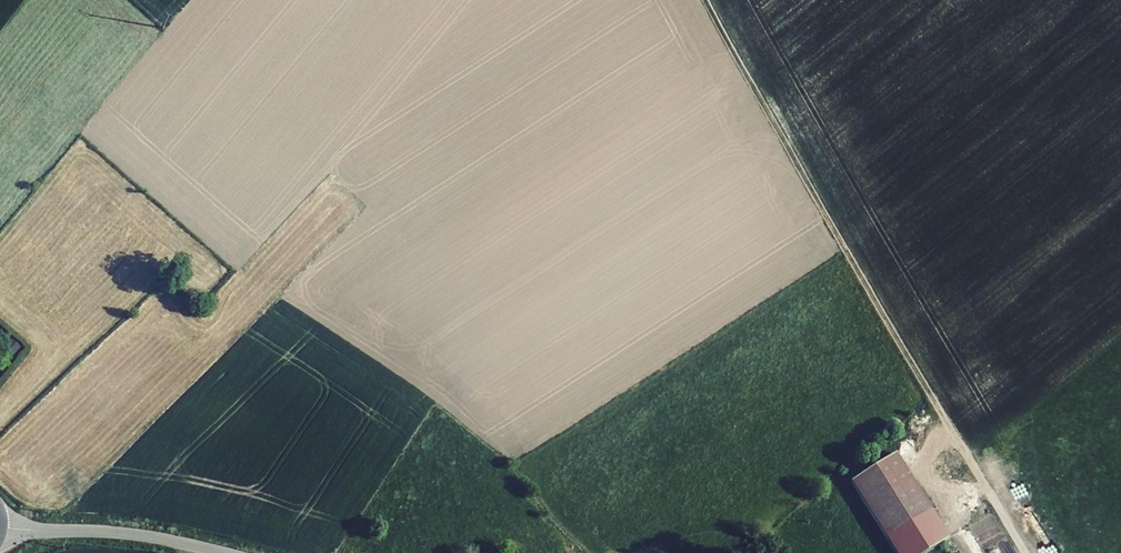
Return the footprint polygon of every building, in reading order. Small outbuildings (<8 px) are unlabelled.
[(850,477),(897,552),(918,552),(947,535),(894,449),(850,477)]
